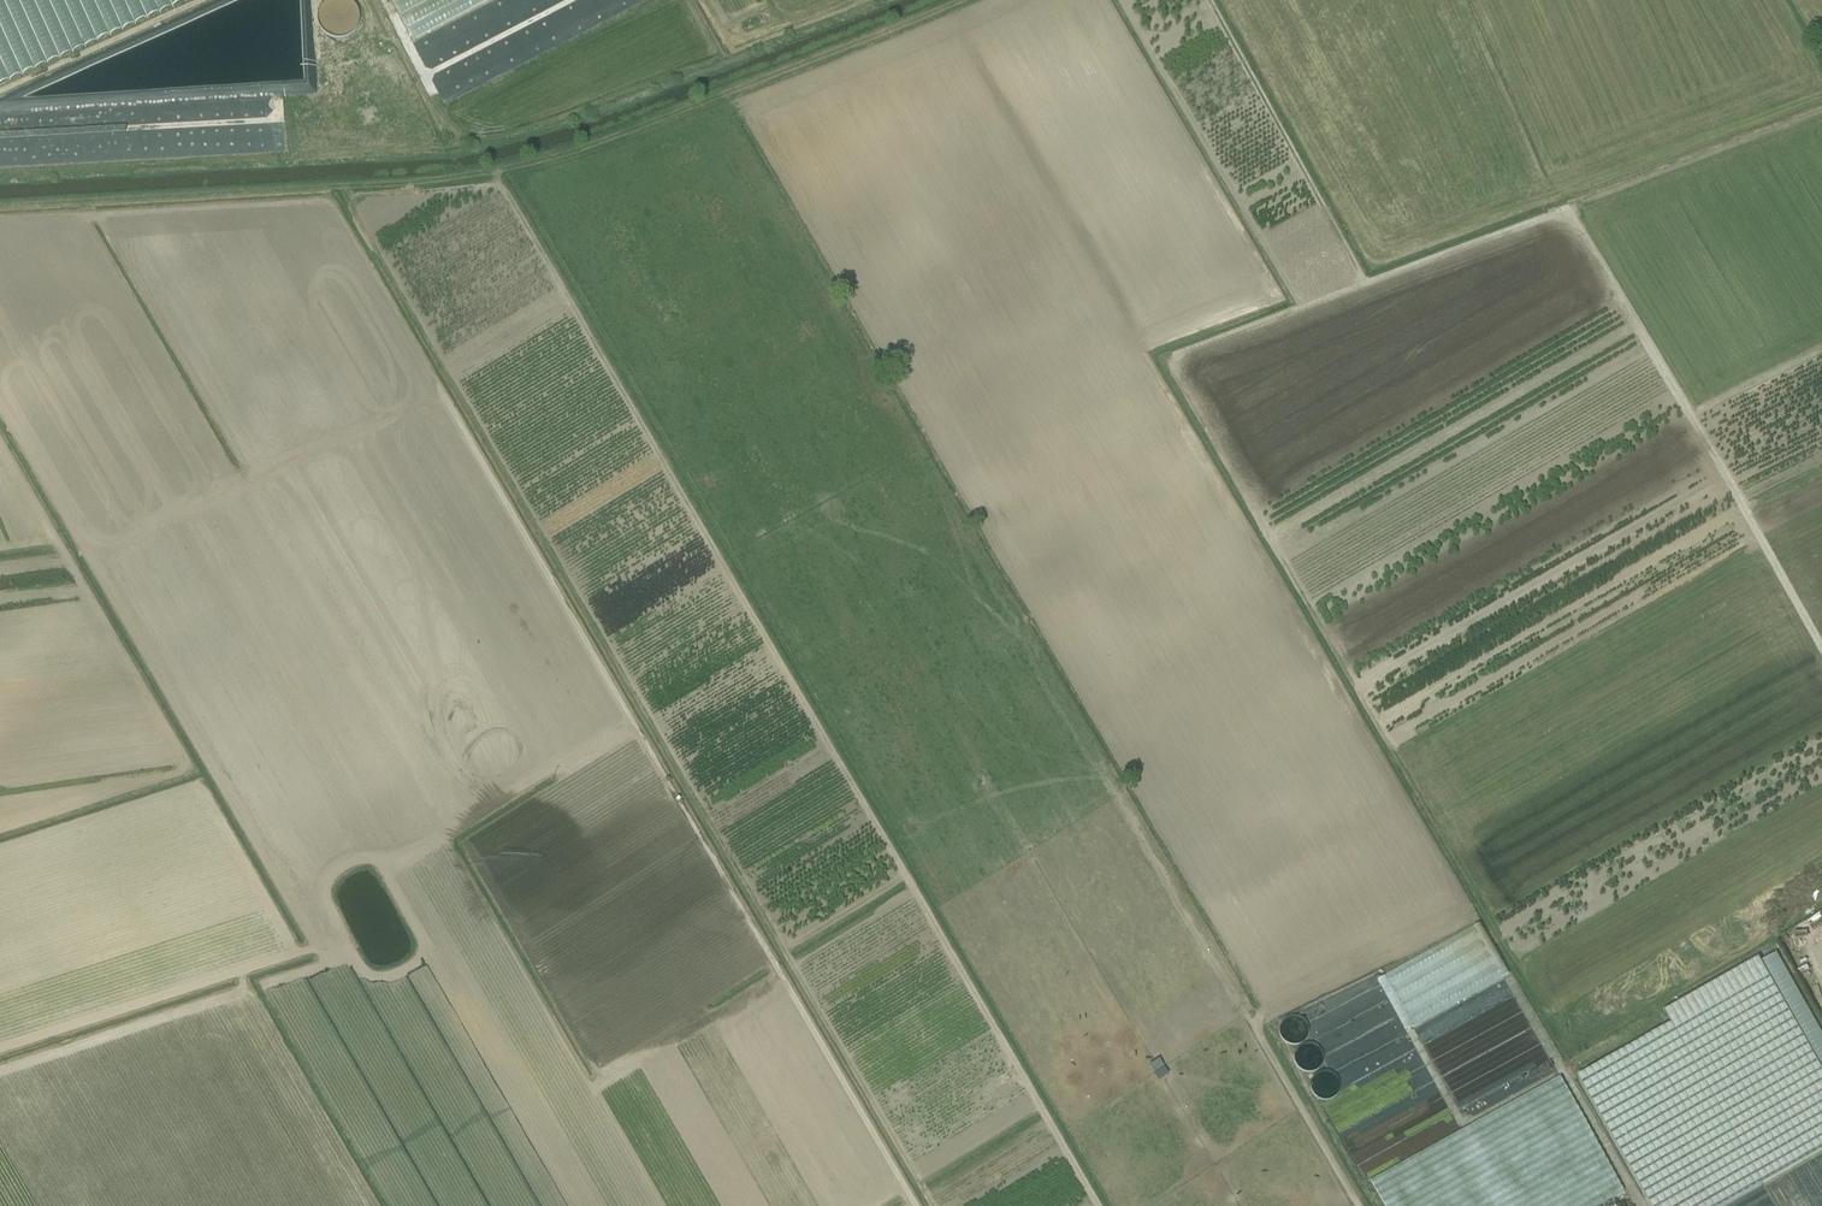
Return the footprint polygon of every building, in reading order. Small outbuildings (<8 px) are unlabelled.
[(413,42),(492,5),(490,0),(393,0),(413,42)] [(323,38),(290,39),(290,47),(323,47),(323,38)] [(1409,1018),(1467,991),(1476,986),(1479,994),(1504,983),(1480,930),(1388,972),(1409,1018)] [(1578,1077),(1651,1205),(1725,1205),(1763,1184),(1821,1149),(1821,1070),(1759,958),(1665,1011),(1672,1024),(1578,1077)] [(1624,1192),(1619,1181),(1587,1123),(1561,1076),(1370,1180),(1385,1205),(1598,1205),(1624,1192)]
